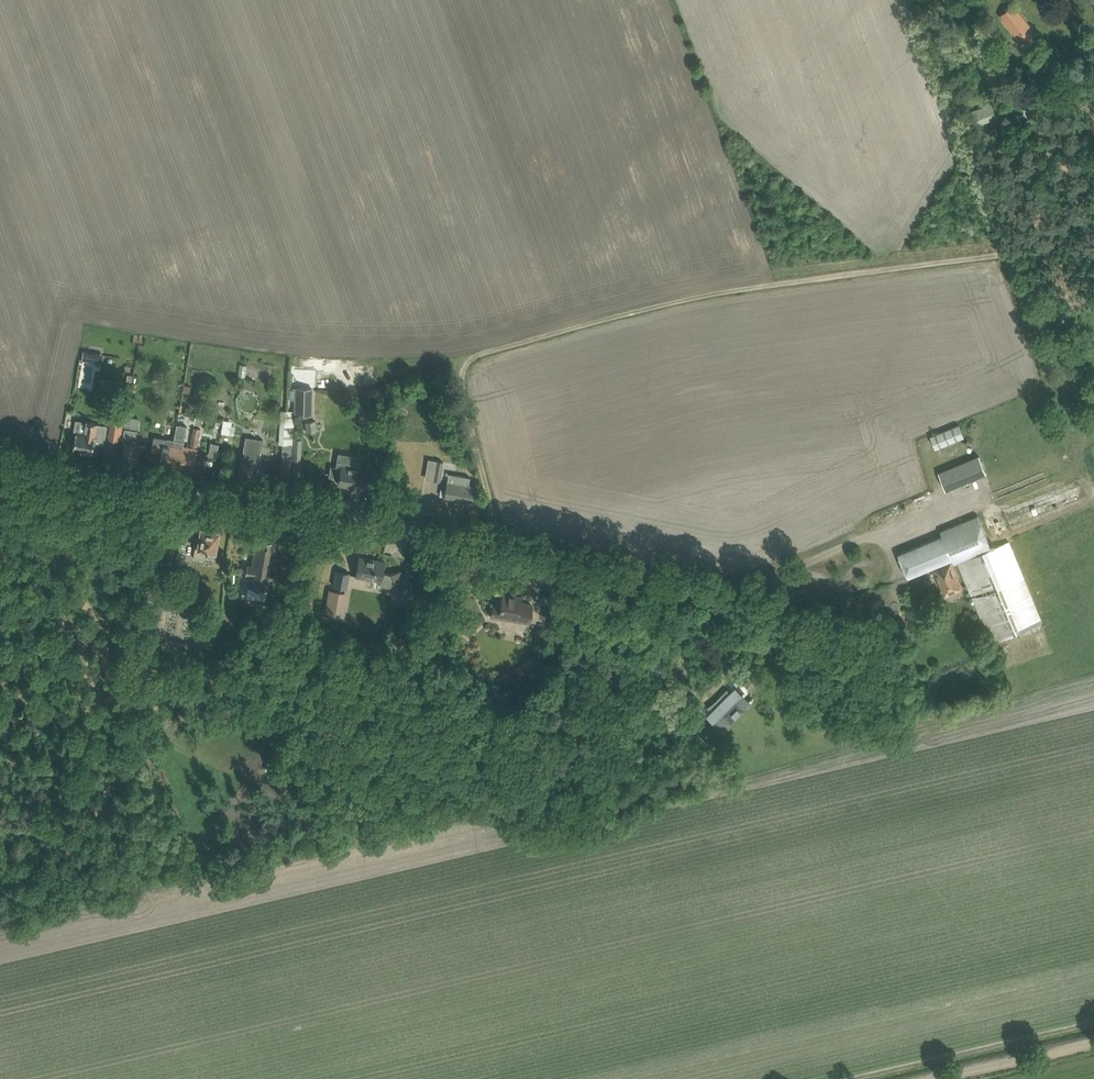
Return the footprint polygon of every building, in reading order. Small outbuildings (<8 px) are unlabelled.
[(1025,20),(1021,15),(1013,5),(1000,15),(1008,25),(1015,33),(1022,42),(1023,41),(1027,45),(1034,40),(1030,35),(1031,34),(1022,22),(1025,20)] [(994,104),(988,107),(973,111),(978,123),(998,116),(994,104)] [(83,351),(82,360),(92,362),(94,353),(83,351)] [(296,387),(295,414),(311,414),(312,388),(296,387)] [(107,439),(120,442),(125,413),(112,410),(107,439)] [(305,433),(316,432),(315,419),(304,420),(305,433)] [(76,432),(75,437),(73,448),(81,449),(81,453),(89,455),(90,451),(97,452),(99,437),(94,436),(97,423),(86,421),(84,434),(76,432)] [(234,434),(235,422),(222,421),(221,432),(234,434)] [(176,424),(174,437),(167,435),(167,439),(165,438),(164,443),(153,441),(151,451),(160,453),(158,463),(193,470),(201,428),(194,427),(190,446),(183,445),(187,426),(176,424)] [(931,437),(936,449),(965,438),(959,425),(931,437)] [(238,478),(250,480),(253,464),(253,459),(259,460),(263,439),(246,436),(241,462),(238,478)] [(206,457),(214,459),(217,443),(209,441),(206,457)] [(341,454),(339,454),(337,466),(341,466),(338,484),(354,486),(353,488),(362,490),(364,479),(366,466),(360,465),(361,457),(352,456),(350,455),(348,455),(346,454),(344,454),(341,454)] [(938,473),(945,489),(986,472),(979,456),(938,473)] [(437,461),(434,480),(440,481),(444,462),(437,461)] [(473,503),(475,487),(469,485),(470,477),(455,474),(454,485),(447,484),(444,499),(473,503)] [(952,559),(954,563),(958,562),(992,643),(1043,622),(1009,541),(992,548),(983,525),(978,515),(941,531),(943,535),(898,554),(908,577),(934,566),(938,577),(938,579),(940,584),(942,585),(945,594),(961,587),(949,560),(952,559)] [(201,528),(199,539),(199,541),(197,541),(194,557),(205,559),(205,556),(214,558),(219,531),(201,528)] [(269,540),(269,537),(265,537),(264,539),(257,538),(255,549),(252,565),(247,569),(250,574),(248,586),(246,597),(265,601),(267,589),(268,589),(270,577),(275,574),(271,568),(276,541),(269,540)] [(359,556),(356,576),(381,581),(380,585),(396,588),(398,593),(405,591),(407,598),(415,596),(408,573),(403,575),(401,570),(392,573),(392,574),(383,572),(385,561),(359,556)] [(178,583),(186,585),(189,569),(181,567),(178,583)] [(337,570),(334,585),(347,588),(350,573),(337,570)] [(491,617),(529,623),(532,605),(520,603),(521,597),(503,593),(501,606),(493,604),(491,617)] [(329,597),(326,612),(341,615),(344,600),(329,597)] [(731,718),(732,717),(734,715),(736,717),(742,711),(741,710),(748,703),(739,695),(742,692),(736,687),(729,693),(727,691),(728,690),(727,689),(717,699),(715,701),(713,703),(711,704),(709,706),(708,707),(708,708),(709,708),(710,707),(711,707),(711,706),(714,709),(708,715),(713,721),(716,718),(721,722),(723,722),(725,721),(727,721),(728,720),(730,719),(731,718)] [(837,735),(838,746),(848,746),(847,735),(837,735)]
